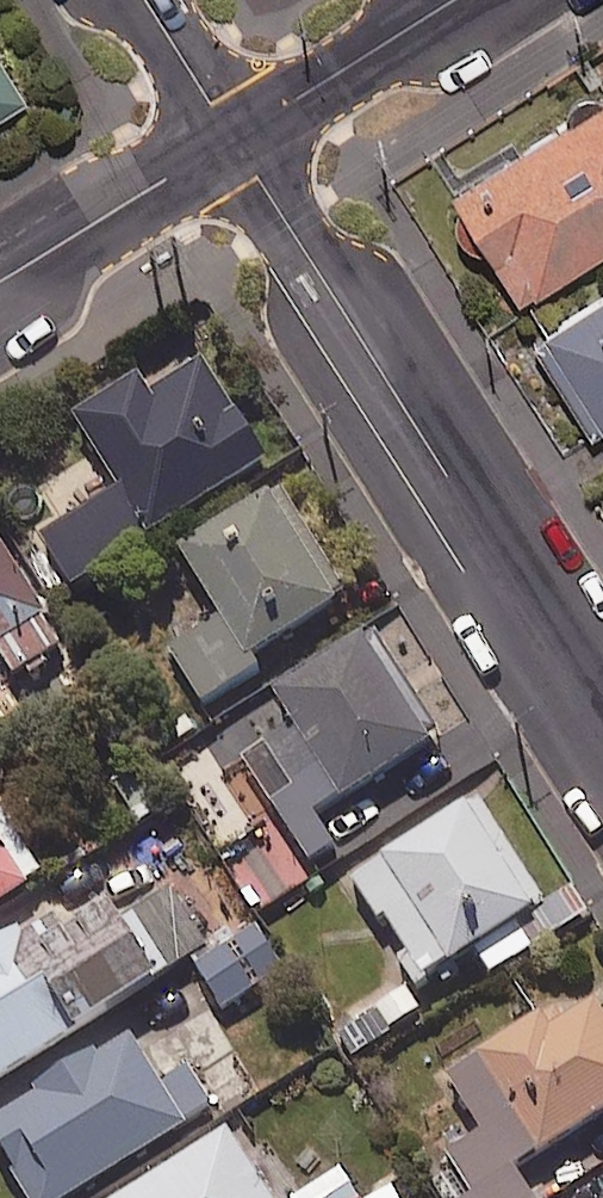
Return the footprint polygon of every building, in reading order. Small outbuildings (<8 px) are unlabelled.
[(0,50),(0,121),(31,102),(0,50)] [(447,201),(515,310),(602,255),(602,103),(447,201)] [(535,345),(595,443),(602,438),(602,302),(535,345)] [(274,469),(211,369),(156,404),(145,386),(83,426),(130,498),(49,550),(78,595),(274,469)] [(360,606),(290,498),(206,553),(243,610),(189,645),(227,704),(281,669),(276,661),(360,606)] [(0,540),(0,650),(23,685),(72,654),(0,540)] [(309,728),(259,758),(324,866),(349,851),(331,821),(452,747),(388,641),(292,699),(309,728)] [(493,953),(508,976),(554,946),(539,923),(556,912),(488,807),(371,883),(440,988),(493,953)] [(0,808),(0,917),(49,885),(0,808)] [(321,879),(291,828),(259,847),(290,898),(321,879)] [(176,894),(78,952),(61,923),(0,960),(0,1092),(217,963),(176,894)] [(282,980),(251,930),(215,953),(222,964),(202,976),(227,1015),(282,980)] [(423,1013),(394,976),(332,1023),(361,1060),(423,1013)] [(445,1156),(470,1196),(467,1197),(530,1197),(513,1172),(602,1116),(602,1018),(594,1004),(553,1030),(546,1018),(448,1079),(482,1133),(445,1156)] [(140,1046),(0,1133),(0,1144),(33,1197),(94,1197),(222,1118),(195,1074),(168,1091),(140,1046)] [(255,1170),(244,1153),(234,1138),(141,1197),(273,1197),(255,1170)] [(346,1170),(300,1197),(363,1197),(346,1170)]
